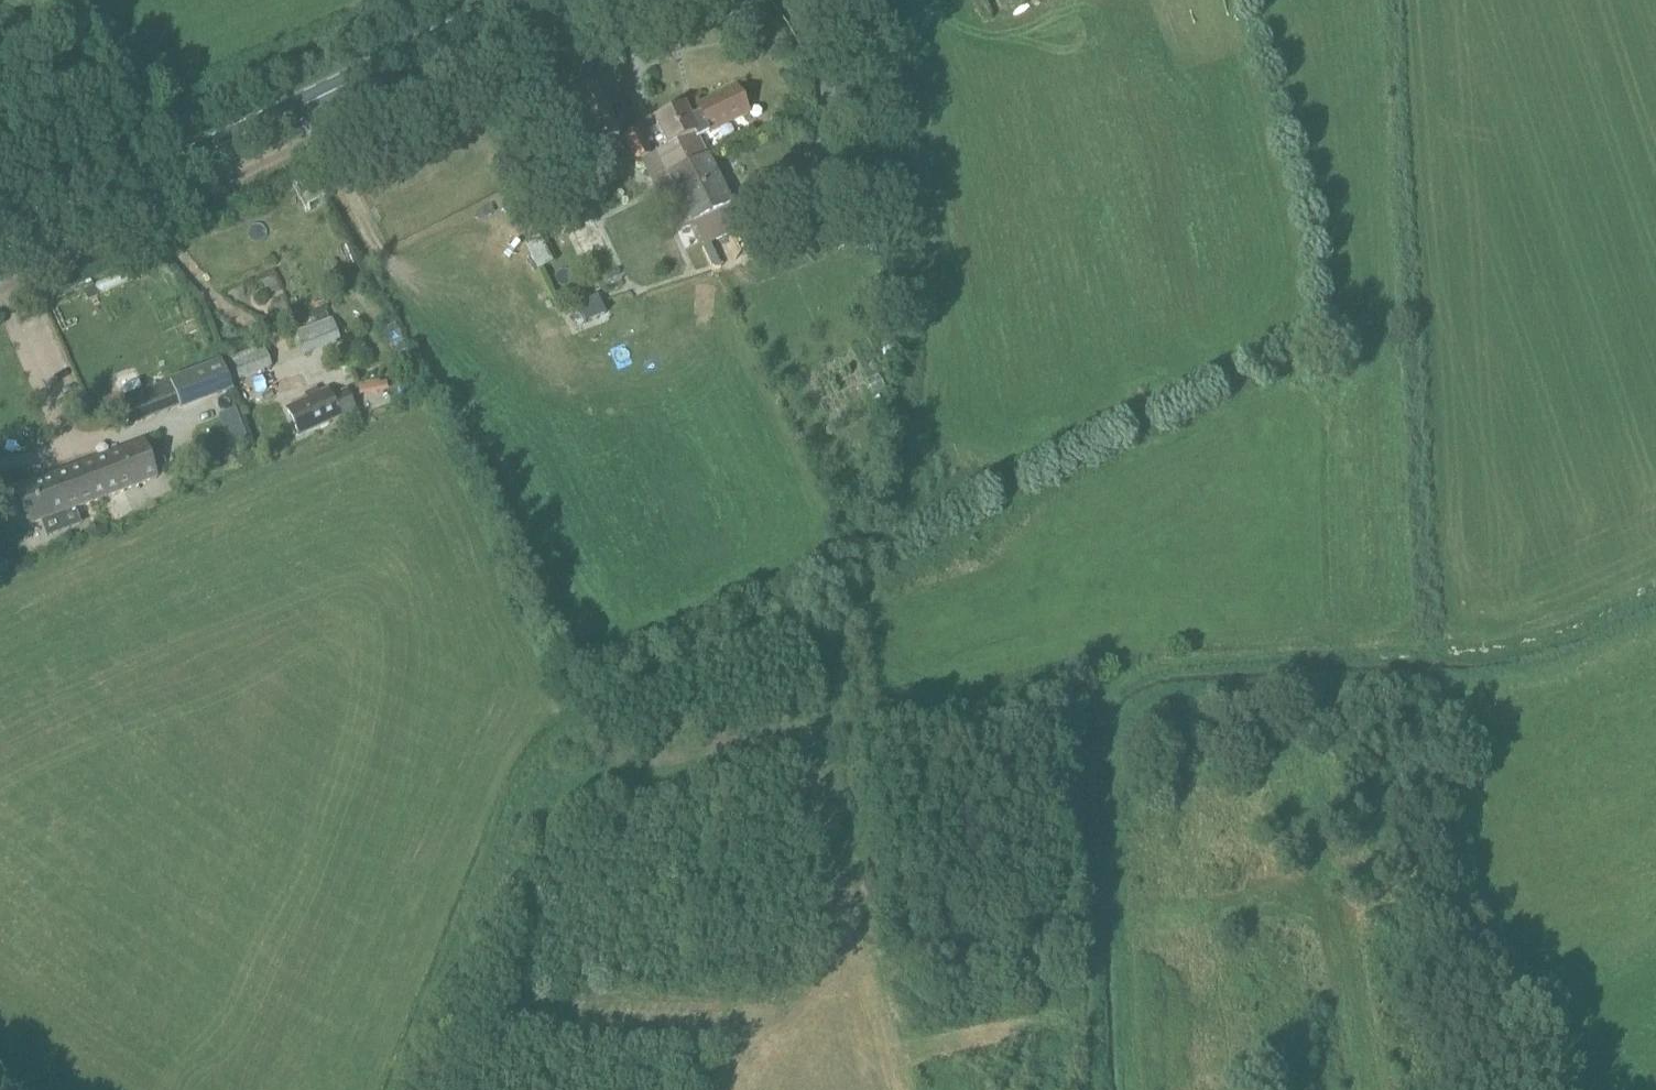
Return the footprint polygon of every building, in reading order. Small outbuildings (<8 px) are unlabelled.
[(668,177),(707,158),(698,140),(748,116),(736,89),(697,108),(701,115),(689,121),(683,108),(656,121),(669,148),(657,154),(668,177)] [(690,225),(668,177),(657,154),(642,161),(677,231),(690,225)] [(668,177),(690,225),(691,224),(702,248),(743,229),(731,205),(730,205),(707,158),(668,177)] [(525,243),(539,272),(557,263),(542,234),(525,243)] [(568,332),(592,315),(584,304),(560,322),(568,332)] [(341,342),(332,319),(296,333),(305,356),(341,342)] [(272,368),(263,346),(221,362),(230,384),(272,368)] [(232,389),(230,384),(221,362),(170,382),(180,408),(232,389)] [(306,394),(309,400),(288,410),(300,436),(339,418),(339,417),(354,410),(346,393),(331,400),(328,391),(319,395),(316,390),(306,394)] [(28,527),(157,479),(143,443),(14,491),(28,527)]
